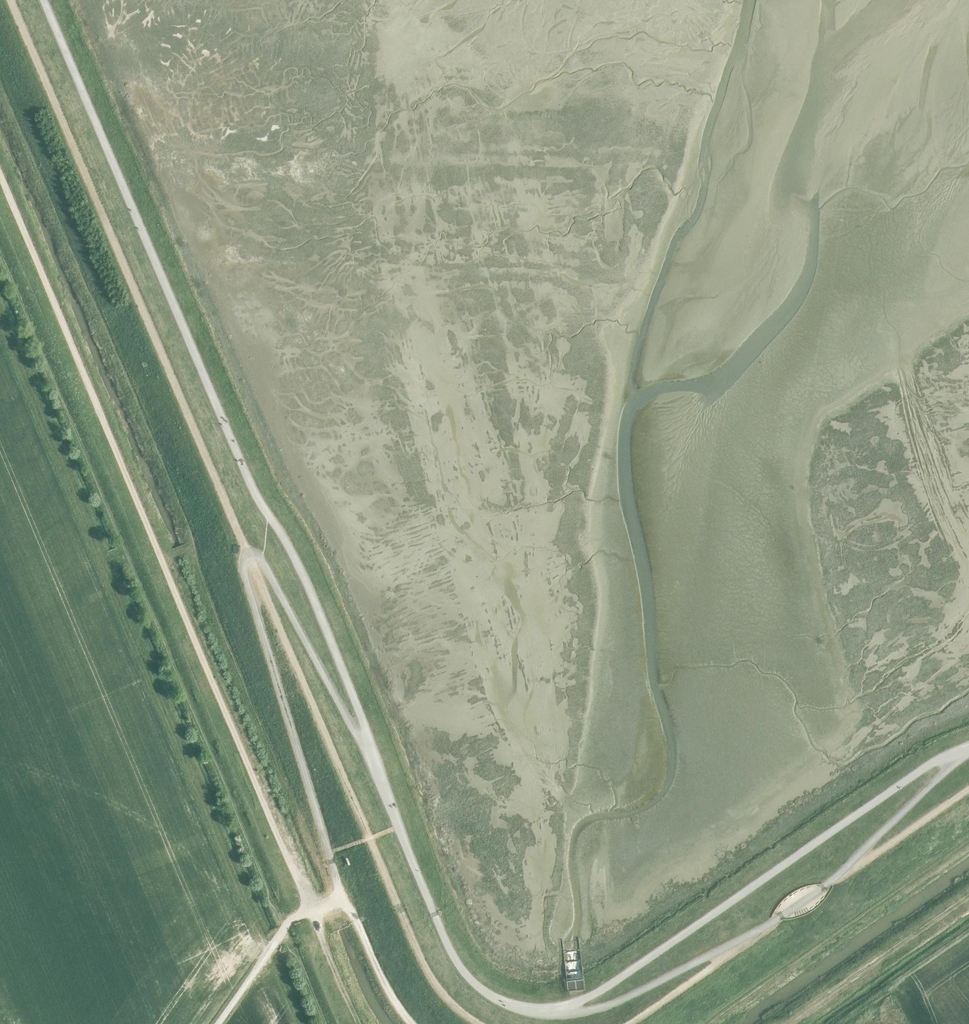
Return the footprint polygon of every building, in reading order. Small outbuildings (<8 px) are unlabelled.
[(578,938),(562,939),(566,981),(566,991),(574,990),(579,990),(583,989),(580,962),(579,942),(578,938)]
